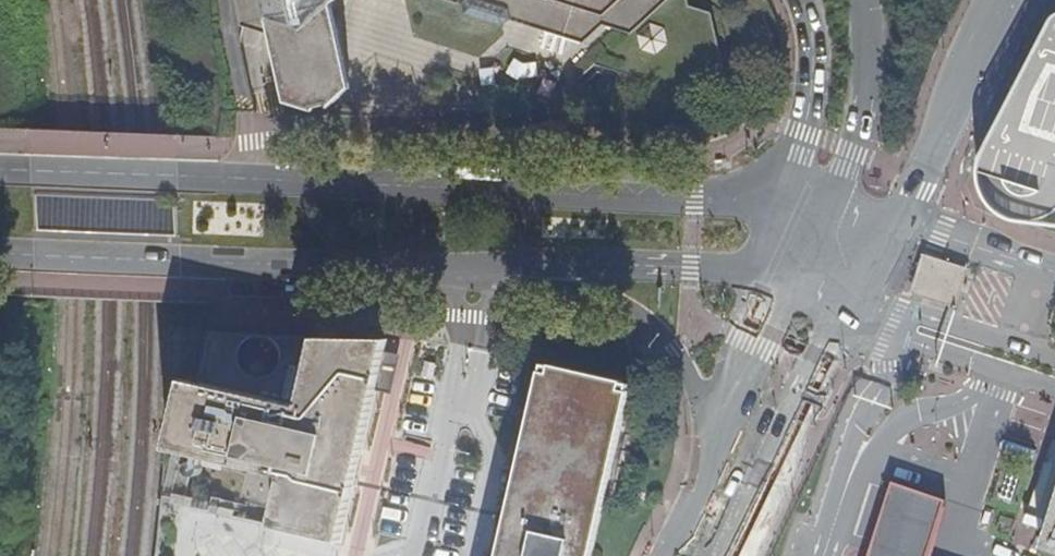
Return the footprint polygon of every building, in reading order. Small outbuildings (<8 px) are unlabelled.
[(242,27),(272,35),(285,105),(314,114),(316,109),(325,109),(329,112),(349,91),(349,86),(377,59),(412,70),(420,108),(478,110),(493,111),(498,98),(552,114),(598,73),(601,75),(606,68),(620,72),(625,65),(639,71),(639,79),(684,94),(721,60),(710,14),(688,8),(687,0),(236,0),(242,27)] [(1004,219),(1054,225),(1054,24),(975,178),(977,192),(984,206),(1004,219)] [(625,65),(620,72),(639,79),(639,71),(625,65)] [(914,295),(960,308),(971,271),(926,257),(914,295)] [(187,454),(175,503),(215,513),(217,504),(191,496),(199,457),(287,477),(275,528),(344,545),(388,341),(317,340),(302,406),(203,385),(187,454)] [(547,367),(542,366),(460,347),(394,343),(347,555),(502,555),(547,367)] [(604,494),(629,386),(547,367),(502,555),(592,555),(604,494)] [(172,450),(187,454),(203,385),(187,382),(172,450)] [(1033,548),(1054,555),(1054,481),(1033,548)] [(947,500),(893,483),(872,552),(871,555),(929,555),(947,500)] [(158,512),(153,555),(341,555),(158,512)]
